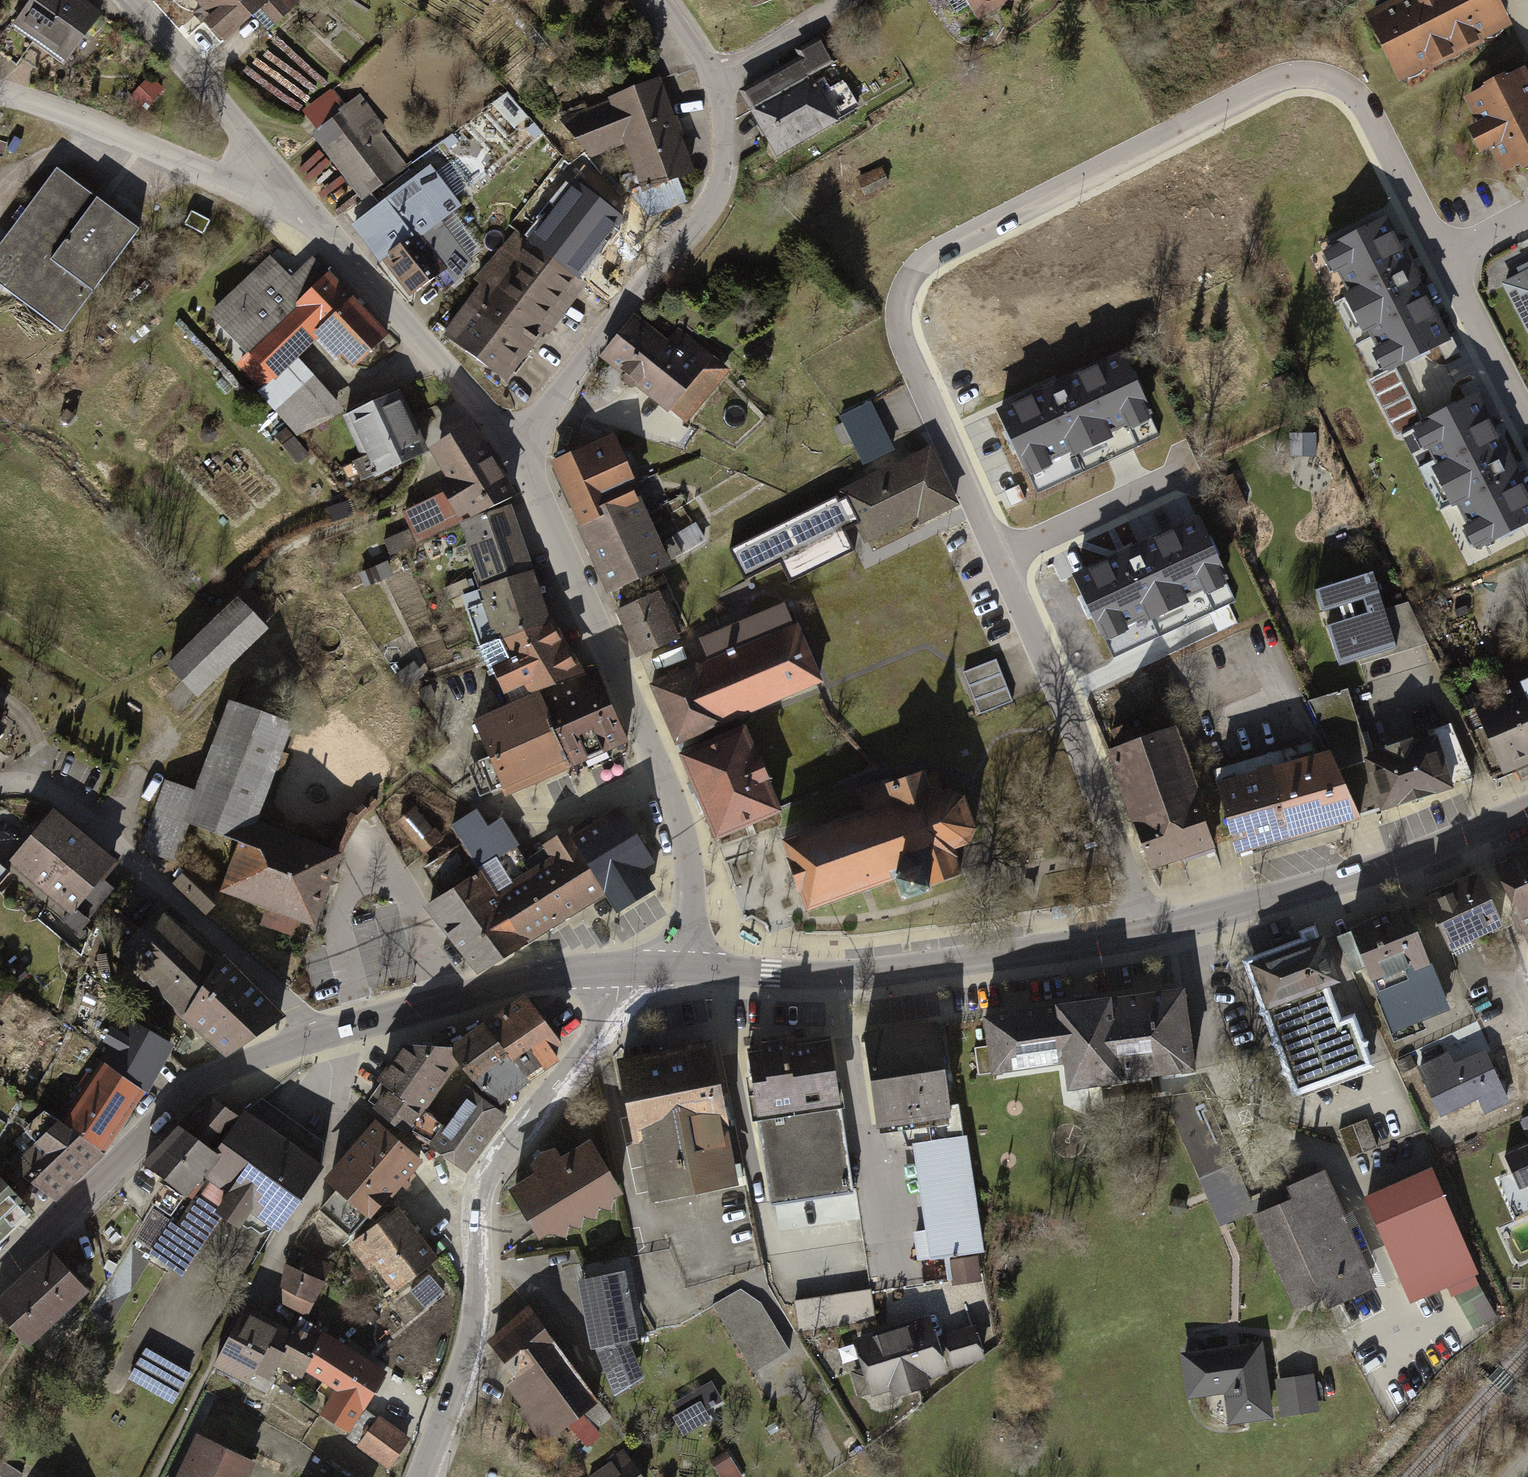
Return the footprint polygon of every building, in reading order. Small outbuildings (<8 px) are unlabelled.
[(61,63),(97,12),(80,0),(28,0),(9,26),(61,63)] [(220,34),(245,15),(260,35),(300,3),(298,0),(194,0),(220,34)] [(979,12),(999,0),(972,0),(979,12)] [(1493,0),(1406,0),(1403,1),(1403,0),(1396,0),(1386,5),(1389,11),(1372,19),(1401,79),(1506,27),(1493,0)] [(781,70),(744,91),(758,116),(779,152),(857,108),(843,82),(829,90),(823,78),(818,81),(814,74),(836,62),(823,38),(777,64),(781,70)] [(1469,99),(1483,128),(1466,136),(1479,160),(1491,154),(1503,179),(1518,171),(1522,179),(1527,176),(1527,83),(1522,72),(1504,81),(1503,78),(1486,87),(1487,90),(1469,99)] [(631,191),(650,213),(684,201),(675,176),(689,171),(680,146),(664,103),(656,80),(612,95),(615,102),(561,121),(592,154),(627,141),(643,187),(631,191)] [(375,255),(408,296),(445,267),(457,281),(471,263),(438,223),(451,212),(416,168),(402,179),(363,130),(370,124),(361,114),(354,119),(330,89),(302,111),(375,203),(350,223),(375,255)] [(601,175),(581,152),(568,169),(581,179),(531,242),(518,232),(504,249),(513,256),(472,308),(468,306),(446,334),(504,380),(525,353),(582,282),(574,275),(600,243),(621,216),(589,185),(601,175)] [(60,158),(0,232),(0,266),(67,320),(144,226),(100,190),(60,158)] [(1383,211),(1317,244),(1380,367),(1445,334),(1383,211)] [(283,237),(187,323),(252,396),(313,342),(353,386),(389,354),(365,327),(283,237)] [(1505,285),(1527,329),(1527,272),(1505,285)] [(591,360),(675,425),(720,368),(636,302),(613,332),(591,360)] [(1118,358),(994,415),(1020,473),(1074,448),(1084,471),(1155,438),(1118,358)] [(1471,374),(1448,385),(1452,394),(1413,413),(1477,542),(1527,517),(1527,488),(1471,374)] [(391,392),(336,415),(361,474),(416,451),(411,439),(398,408),(391,392)] [(851,441),(862,464),(892,450),(870,402),(840,417),(842,422),(834,426),(843,445),(851,441)] [(452,525),(507,503),(516,492),(494,461),(472,425),(432,448),(444,478),(437,484),(441,493),(403,511),(417,542),(452,525)] [(605,427),(546,451),(558,486),(570,524),(632,498),(605,427)] [(928,450),(843,492),(846,497),(839,500),(837,495),(728,548),(744,581),(780,563),(790,583),(855,551),(844,530),(858,523),(866,539),(919,513),(922,519),(954,503),(928,450)] [(597,589),(659,567),(632,498),(570,524),(584,559),(597,589)] [(452,525),(471,586),(525,570),(517,542),(507,503),(452,525)] [(1230,583),(1197,512),(1064,573),(1098,644),(1230,583)] [(1315,582),(1335,659),(1380,647),(1415,638),(1405,599),(1383,605),(1372,566),(1315,582)] [(471,586),(489,647),(543,622),(533,592),(525,570),(471,586)] [(649,593),(605,612),(614,635),(624,657),(668,638),(649,593)] [(226,603),(158,662),(189,697),(257,637),(226,603)] [(814,676),(786,604),(696,640),(703,657),(644,680),(666,735),(814,676)] [(469,656),(491,705),(565,671),(554,645),(543,622),(489,647),(473,654),(469,656)] [(962,671),(981,715),(1014,702),(995,657),(962,671)] [(491,705),(456,721),(491,795),(542,772),(622,735),(603,696),(587,660),(565,671),(491,705)] [(1459,696),(1490,776),(1527,761),(1527,669),(1459,696)] [(1309,692),(1330,747),(1352,812),(1380,802),(1465,772),(1446,718),(1368,746),(1347,687),(1344,680),(1309,692)] [(281,719),(225,700),(195,788),(162,777),(143,832),(175,843),(185,816),(241,835),(248,815),(281,719)] [(1102,749),(1141,866),(1175,855),(1207,844),(1168,727),(1147,734),(1141,717),(1114,726),(1119,743),(1102,749)] [(687,793),(704,842),(773,818),(738,721),(670,746),(687,793)] [(1303,733),(1207,766),(1236,851),(1352,812),(1330,747),(1310,754),(1303,733)] [(865,810),(783,839),(807,907),(896,875),(904,897),(928,889),(927,885),(961,873),(952,847),(966,842),(975,830),(962,798),(948,790),(932,795),(923,771),(890,783),(888,778),(858,788),(865,810)] [(98,866),(36,812),(0,852),(0,860),(58,911),(98,866)] [(257,818),(248,815),(241,835),(224,884),(261,897),(255,916),(287,927),(294,908),(314,915),(338,846),(257,818)] [(537,863),(483,897),(516,948),(596,897),(608,915),(626,903),(642,894),(630,876),(645,866),(613,815),(565,845),(556,832),(529,849),(537,863)] [(432,895),(421,903),(471,975),(491,963),(516,948),(483,897),(465,873),(451,853),(418,875),(432,895)] [(1494,867),(1527,950),(1527,853),(1494,867)] [(172,891),(212,910),(223,888),(183,869),(172,891)] [(99,910),(116,885),(102,875),(85,900),(99,910)] [(1448,890),(1426,899),(1446,947),(1500,925),(1480,877),(1448,890)] [(1376,979),(1395,1025),(1446,1004),(1405,906),(1391,912),(1352,928),(1373,980),(1376,979)] [(160,911),(116,958),(225,1053),(284,1016),(224,956),(217,966),(160,911)] [(1313,935),(1235,963),(1285,1099),(1365,1069),(1345,1016),(1334,1020),(1322,987),(1340,981),(1322,931),(1313,935)] [(1095,991),(973,1009),(982,1068),(1060,1057),(1064,1084),(1193,1065),(1181,979),(1174,980),(1095,991)] [(557,1051),(521,1002),(456,1049),(491,1098),(557,1051)] [(151,1056),(163,1031),(121,1009),(103,1056),(139,1081),(151,1056)] [(899,1026),(861,1030),(877,1133),(909,1129),(952,1121),(935,1022),(899,1026)] [(772,1037),(743,1042),(771,1202),(845,1192),(830,1038),(790,1045),(788,1034),(772,1037)] [(741,1186),(713,1038),(675,1046),(628,1054),(654,1202),(741,1186)] [(451,1067),(421,1042),(399,1070),(377,1096),(407,1121),(451,1067)] [(1444,1053),(1408,1070),(1434,1124),(1470,1108),(1477,1123),(1507,1108),(1480,1051),(1449,1065),(1444,1053)] [(139,1081),(103,1056),(56,1114),(82,1134),(112,1106),(139,1081)] [(503,1119),(468,1092),(431,1140),(466,1167),(486,1140),(503,1119)] [(268,1217),(321,1150),(259,1101),(251,1095),(235,1114),(214,1141),(222,1148),(149,1241),(177,1263),(219,1211),(234,1223),(249,1203),(268,1217)] [(235,1114),(212,1096),(190,1123),(214,1141),(235,1114)] [(58,1157),(82,1134),(56,1114),(42,1103),(12,1138),(21,1146),(10,1159),(33,1180),(58,1157)] [(1352,1155),(1379,1146),(1369,1118),(1343,1127),(1352,1155)] [(418,1161),(375,1121),(347,1152),(322,1178),(366,1218),(418,1161)] [(952,1121),(909,1129),(929,1262),(984,1256),(963,1136),(954,1137),(952,1121)] [(214,1141),(190,1123),(155,1167),(165,1175),(149,1196),(160,1205),(177,1184),(179,1185),(214,1141)] [(1527,1186),(1527,1146),(1505,1155),(1519,1189),(1527,1186)] [(615,1201),(584,1147),(551,1166),(501,1194),(532,1248),(615,1201)] [(1234,1163),(1194,1182),(1216,1228),(1241,1216),(1294,1326),(1372,1289),(1317,1176),(1255,1205),(1234,1163)] [(1422,1164),(1361,1192),(1414,1304),(1474,1276),(1422,1164)] [(0,1176),(0,1221),(23,1199),(0,1176)] [(397,1290),(437,1258),(412,1225),(397,1207),(350,1243),(368,1267),(375,1261),(397,1290)] [(270,1290),(300,1312),(331,1268),(307,1251),(297,1265),(290,1261),(282,1273),(270,1290)] [(58,1254),(28,1283),(0,1310),(0,1313),(36,1349),(83,1303),(72,1292),(84,1281),(58,1254)] [(625,1272),(579,1279),(584,1306),(592,1347),(598,1347),(616,1392),(642,1376),(629,1341),(639,1341),(625,1272)] [(748,1281),(713,1301),(754,1374),(789,1355),(748,1281)] [(875,1315),(874,1292),(799,1295),(800,1318),(875,1315)] [(273,1315),(252,1306),(224,1366),(240,1373),(249,1352),(277,1365),(281,1358),(326,1378),(311,1409),(349,1426),(366,1388),(378,1363),(273,1315)] [(529,1307),(489,1339),(511,1366),(557,1422),(597,1390),(529,1307)] [(881,1332),(841,1345),(856,1395),(984,1357),(974,1325),(929,1339),(923,1320),(881,1332)] [(144,1337),(125,1364),(170,1396),(189,1369),(144,1337)] [(1265,1348),(1170,1354),(1173,1400),(1210,1397),(1212,1431),(1270,1428),(1265,1348)] [(1316,1379),(1282,1381),(1284,1419),(1318,1417),(1316,1379)] [(713,1419),(708,1407),(723,1401),(716,1382),(671,1401),(683,1432),(713,1419)] [(383,1468),(406,1440),(374,1414),(351,1442),(383,1468)] [(182,1437),(163,1476),(235,1476),(241,1465),(182,1437)] [(615,1451),(584,1476),(636,1476),(615,1451)] [(0,1455),(0,1476),(14,1476),(20,1467),(0,1455)]
